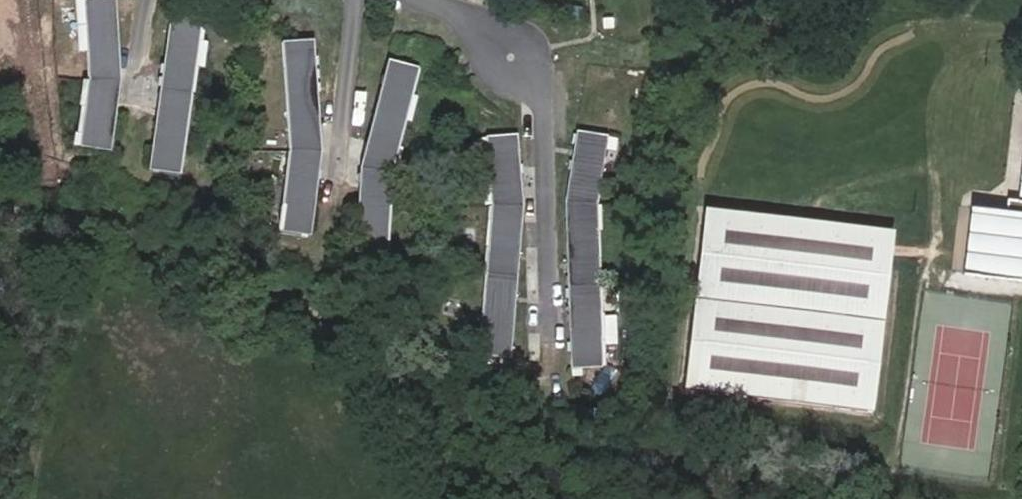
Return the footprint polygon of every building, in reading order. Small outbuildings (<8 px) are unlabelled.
[(115,0),(83,0),(87,81),(119,82),(115,0)] [(190,96),(202,14),(170,10),(158,91),(190,96)] [(320,154),(313,41),(281,44),(288,152),(320,154)] [(390,175),(418,70),(387,61),(358,170),(390,175)] [(110,154),(119,82),(87,81),(77,151),(110,154)] [(178,178),(190,96),(158,91),(146,173),(178,178)] [(595,205),(606,137),(576,132),(564,203),(595,205)] [(522,207),(516,136),(485,139),(491,207),(522,207)] [(310,238),(320,154),(288,152),(288,153),(277,235),(310,238)] [(1016,201),(1006,209),(979,206),(971,274),(1021,280),(1021,153),(1016,201)] [(384,257),(390,175),(358,170),(353,255),(384,257)] [(598,283),(595,205),(564,203),(567,284),(598,283)] [(971,274),(979,206),(970,205),(962,273),(971,274)] [(516,279),(522,207),(491,207),(485,276),(516,279)] [(872,413),(892,233),(702,211),(682,391),(872,413)] [(509,360),(516,279),(485,276),(478,357),(509,360)] [(601,369),(598,283),(567,284),(569,370),(601,369)]
